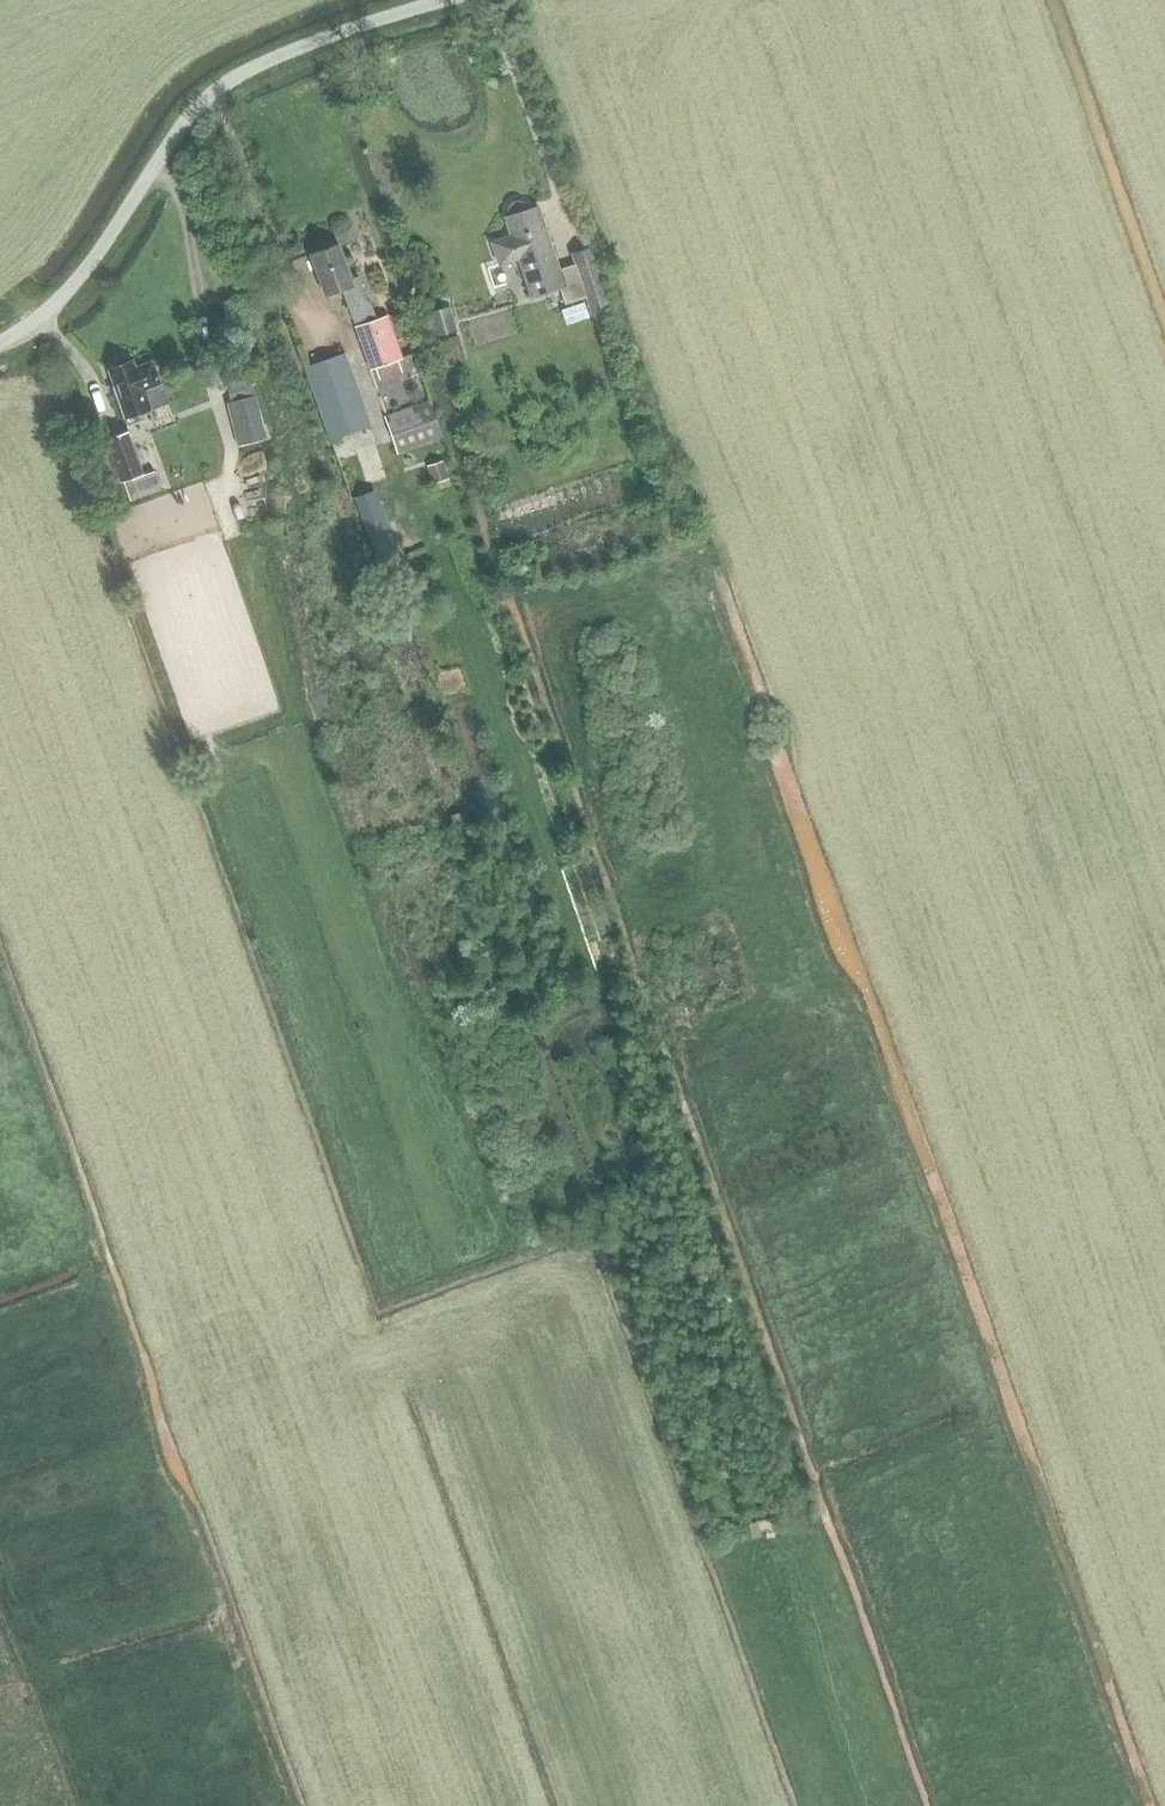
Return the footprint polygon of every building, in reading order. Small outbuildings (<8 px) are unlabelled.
[(518,201),(511,203),(508,206),(507,210),(508,215),(504,217),(510,235),(491,242),(498,264),(518,258),(531,296),(559,287),(564,303),(586,296),(590,308),(608,303),(589,247),(572,253),(575,263),(558,269),(543,225),(537,227),(531,208),(527,209),(525,204),(522,202),(518,201)] [(374,314),(369,301),(367,301),(358,276),(351,279),(338,244),(310,254),(324,295),(341,289),(348,309),(353,322),(374,314)] [(450,306),(425,313),(432,338),(457,331),(450,306)] [(354,327),(369,370),(402,358),(387,315),(354,327)] [(489,318),(468,319),(469,341),(505,339),(504,329),(490,330),(489,318)] [(441,337),(448,364),(471,358),(464,331),(441,337)] [(304,366),(328,440),(369,427),(344,353),(304,366)] [(113,360),(111,364),(112,367),(108,369),(114,386),(112,387),(124,419),(126,424),(133,421),(131,416),(169,402),(162,382),(160,383),(154,366),(147,363),(134,367),(132,360),(128,362),(126,358),(122,356),(113,360)] [(233,400),(244,442),(267,436),(257,395),(233,400)] [(383,417),(397,454),(443,437),(429,400),(383,417)] [(123,482),(143,475),(127,430),(105,438),(121,482),(123,482)] [(432,483),(448,478),(443,460),(426,465),(432,483)] [(154,471),(143,475),(123,482),(130,500),(160,489),(154,471)] [(368,526),(390,522),(385,494),(363,498),(368,526)]
